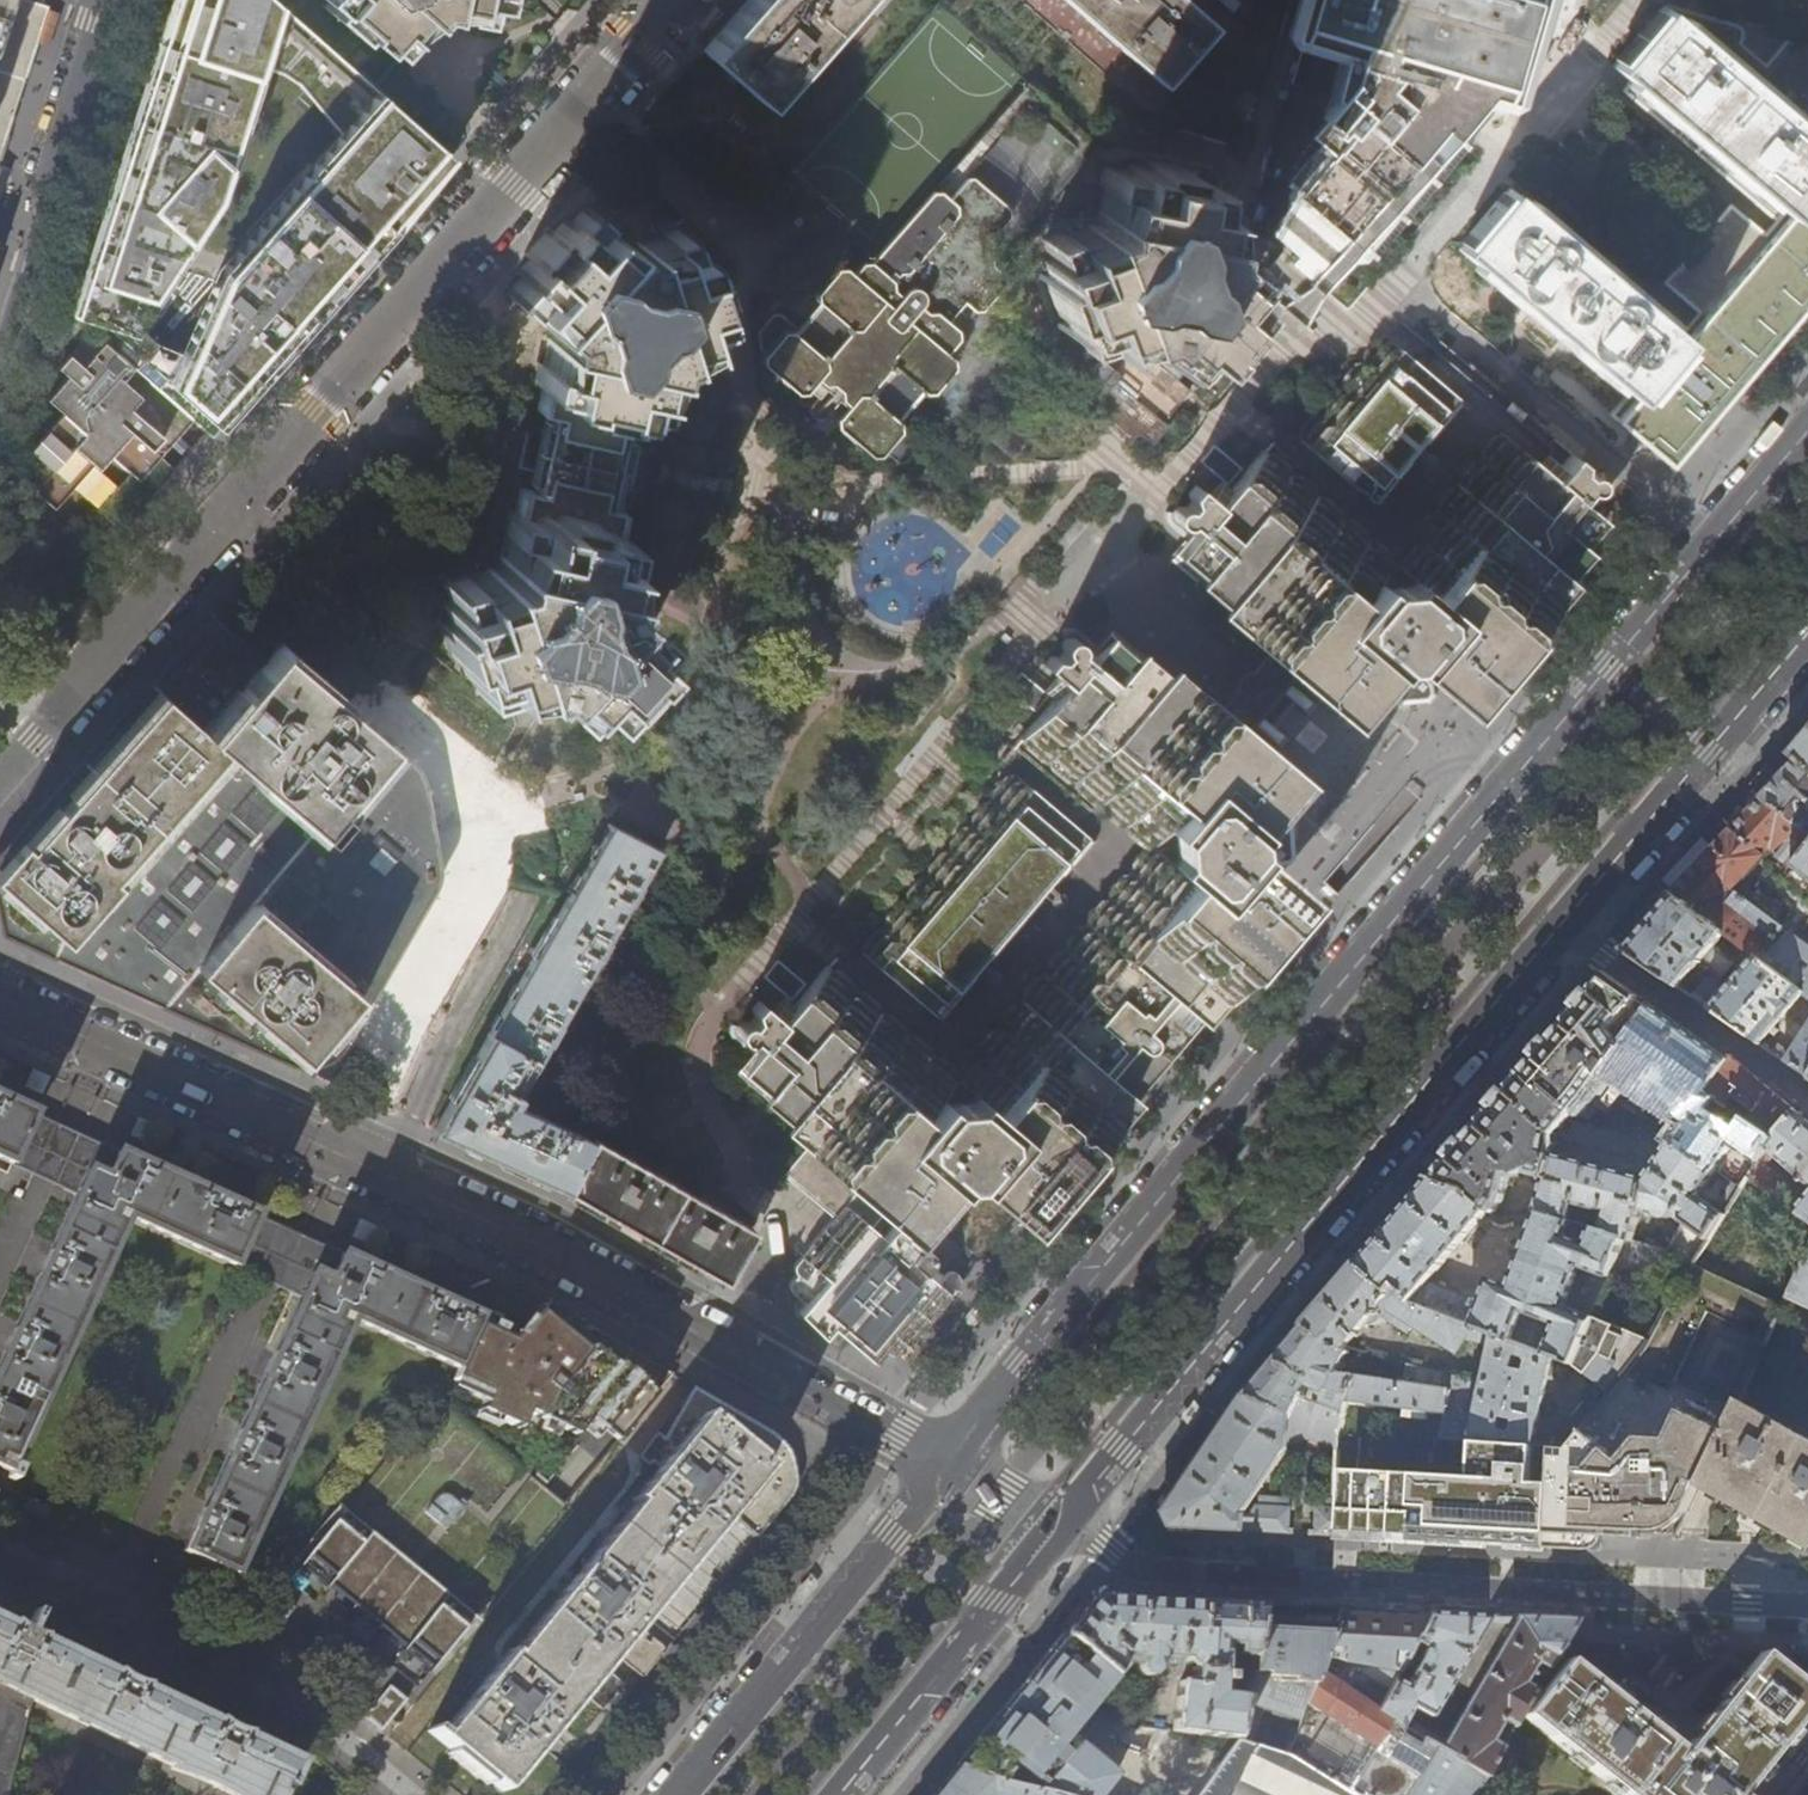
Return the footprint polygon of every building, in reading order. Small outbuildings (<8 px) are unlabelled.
[(32,51),(46,8),(23,0),(0,0),(0,144),(32,51)] [(337,284),(363,255),(409,202),(452,155),(275,0),(175,0),(131,139),(73,315),(132,366),(192,418),(208,432),(214,424),(279,350),(337,284)] [(392,49),(405,34),(397,26),(413,8),(419,14),(426,3),(439,8),(441,0),(326,0),(330,4),(326,8),(353,32),(358,28),(371,39),(375,35),(392,49)] [(464,3),(462,15),(482,19),(486,0),(449,0),(464,3)] [(781,117),(884,0),(749,0),(722,30),(705,50),(707,52),(781,117)] [(1155,81),(1208,22),(1183,0),(1063,0),(1155,81)] [(1391,0),(1328,0),(1314,44),(1321,55),(1351,65),(1372,64),(1391,0)] [(1372,64),(1376,63),(1416,93),(1486,146),(1495,153),(1522,121),(1533,124),(1548,73),(1572,47),(1587,38),(1591,29),(1600,20),(1606,0),(1391,0),(1372,64)] [(1667,4),(1665,7),(1663,6),(1613,66),(1630,80),(1783,209),(1807,179),(1807,45),(1667,4)] [(1486,146),(1416,93),(1376,63),(1372,64),(1359,105),(1363,109),(1348,126),(1352,130),(1338,145),(1348,154),(1314,195),(1318,198),(1315,202),(1315,218),(1366,262),(1367,260),(1368,259),(1368,257),(1372,262),(1375,259),(1382,265),(1486,146)] [(1783,209),(1630,80),(1622,90),(1735,185),(1775,219),(1783,209)] [(1402,270),(1499,156),(1495,153),(1486,146),(1382,265),(1375,259),(1372,262),(1368,257),(1368,259),(1367,260),(1366,262),(1380,273),(1395,271),(1399,267),(1402,270)] [(1202,226),(1205,201),(1214,203),(1216,203),(1219,182),(1198,178),(1199,173),(1180,169),(1181,163),(1146,157),(1145,163),(1125,159),(1124,165),(1103,161),(1099,183),(1110,185),(1107,208),(1098,207),(1096,217),(1083,222),(1086,230),(1064,239),(1060,228),(1041,238),(1048,258),(1043,260),(1049,278),(1043,280),(1055,314),(1061,312),(1067,330),(1074,327),(1082,347),(1102,339),(1098,328),(1120,320),(1124,328),(1132,325),(1141,333),(1147,326),(1149,328),(1144,335),(1158,347),(1164,341),(1165,342),(1157,351),(1175,366),(1189,349),(1193,353),(1206,337),(1211,341),(1233,314),(1229,310),(1241,294),(1236,291),(1250,274),(1239,263),(1229,274),(1211,258),(1217,251),(1209,243),(1211,227),(1202,226)] [(931,191),(874,262),(947,321),(964,302),(974,311),(982,310),(1005,283),(1005,275),(992,264),(990,239),(1010,216),(1009,207),(972,176),(964,178),(947,197),(940,191),(931,191)] [(1783,209),(1775,219),(1763,233),(1729,204),(1663,282),(1696,311),(1677,334),(1629,392),(1610,414),(1660,455),(1674,438),(1717,388),(1771,323),(1774,320),(1807,280),(1807,179),(1783,209)] [(1677,334),(1509,190),(1459,248),(1524,303),(1565,338),(1629,392),(1677,334)] [(712,295),(702,263),(696,265),(690,246),(685,248),(678,228),(660,233),(663,243),(644,250),(641,239),(626,244),(614,234),(606,242),(593,230),(602,220),(586,205),(571,221),(566,217),(553,231),(549,227),(530,247),(524,254),(528,258),(516,272),(521,277),(506,292),(522,306),(529,298),(545,313),(540,318),(552,329),(549,341),(558,343),(554,365),(543,363),(539,383),(542,384),(562,388),(561,393),(579,397),(578,403),(609,409),(610,404),(632,408),(633,402),(643,404),(649,405),(653,385),(642,383),(647,361),(658,363),(660,353),(674,349),(670,337),(691,330),(694,341),(712,335),(707,317),(713,316),(707,297),(712,295)] [(947,321),(874,262),(865,263),(855,275),(845,267),(836,267),(815,292),(816,301),(818,302),(797,327),(781,313),(772,314),(758,331),(759,348),(765,352),(762,356),(763,364),(797,393),(805,392),(815,380),(846,407),(836,418),(837,427),(871,456),(879,455),(882,452),(897,464),(905,464),(920,447),(918,430),(902,416),(923,391),(924,392),(933,392),(954,367),(953,358),(946,353),(958,338),(957,330),(947,321)] [(132,366),(73,315),(67,333),(78,343),(66,355),(80,366),(90,354),(120,379),(132,366)] [(1577,497),(1585,488),(1589,488),(1592,486),(1594,484),(1595,481),(1596,478),(1595,474),(1594,472),(1592,470),(1589,470),(1586,471),(1584,473),(1578,469),(1580,460),(1571,453),(1560,466),(1546,454),(1551,448),(1547,445),(1556,436),(1468,362),(1467,364),(1418,322),(1411,330),(1396,317),(1278,461),(1262,450),(1218,503),(1195,484),(1187,493),(1190,501),(1185,506),(1182,505),(1179,505),(1176,507),(1174,509),(1172,514),(1173,518),(1175,521),(1177,522),(1181,523),(1184,523),(1187,521),(1196,529),(1171,557),(1326,688),(1356,652),(1361,657),(1350,669),(1365,681),(1375,668),(1382,674),(1393,660),(1404,659),(1417,671),(1422,665),(1436,676),(1447,662),(1434,651),(1439,645),(1475,676),(1484,666),(1539,601),(1593,536),(1605,522),(1577,497)] [(1187,388),(1150,357),(1158,347),(1144,335),(1135,344),(1133,343),(1117,361),(1108,354),(1103,360),(1100,357),(1097,356),(1094,356),(1091,356),(1087,357),(1085,360),(1083,363),(1082,368),(1084,373),(1094,384),(1081,398),(1091,406),(1088,409),(1087,413),(1087,416),(1088,419),(1091,424),(1096,426),(1098,426),(1102,426),(1106,424),(1116,413),(1138,432),(1152,415),(1159,421),(1187,388)] [(192,418),(132,366),(120,379),(90,354),(80,366),(66,355),(56,366),(66,375),(46,398),(46,399),(61,412),(46,430),(30,449),(29,449),(38,457),(28,469),(19,478),(55,509),(93,464),(98,468),(110,455),(130,472),(118,485),(142,506),(170,473),(175,469),(160,456),(192,418)] [(602,572),(606,549),(619,552),(624,530),(612,527),(617,506),(603,503),(606,484),(629,488),(638,446),(619,443),(623,427),(638,430),(643,404),(633,402),(632,408),(610,404),(609,409),(578,403),(579,397),(561,393),(562,388),(542,384),(536,410),(547,412),(544,428),(526,424),(517,467),(536,471),(533,488),(517,485),(513,509),(505,507),(501,529),(514,532),(510,554),(500,552),(497,563),(486,567),(489,576),(465,583),(461,572),(442,579),(449,600),(443,602),(449,621),(443,622),(454,656),(461,654),(466,672),(471,670),(478,691),(499,684),(496,674),(519,667),(523,678),(534,674),(542,682),(550,673),(569,691),(559,701),(575,716),(587,704),(591,708),(605,692),(610,696),(641,663),(637,659),(651,644),(647,641),(663,624),(642,605),(629,617),(613,602),(619,596),(609,586),(611,574),(602,572)] [(1161,423),(1189,390),(1187,388),(1159,421),(1161,423)] [(142,506),(118,485),(97,510),(121,531),(132,517),(142,506)] [(207,704),(216,712),(236,689),(255,706),(256,705),(270,716),(264,723),(305,760),(311,753),(319,760),(316,763),(326,772),(370,723),(300,662),(276,639),(261,656),(217,617),(190,646),(146,694),(98,748),(51,801),(0,857),(0,909),(5,936),(50,956),(101,978),(158,1004),(224,1034),(313,1076),(323,1072),(334,1065),(343,1057),(338,1045),(330,1024),(321,1034),(297,1012),(299,1009),(287,999),(293,992),(276,977),(286,966),(281,961),(271,972),(265,967),(261,971),(251,962),(227,990),(195,962),(182,977),(80,886),(102,861),(86,847),(93,840),(89,837),(207,704)] [(841,977),(830,968),(776,1032),(751,1018),(740,1027),(735,1030),(733,1033),(732,1036),(734,1040),(736,1043),(739,1044),(742,1044),(745,1044),(747,1042),(749,1039),(750,1036),(759,1044),(735,1073),(812,1138),(782,1174),(833,1217),(800,1255),(813,1266),(803,1278),(800,1276),(797,1276),(794,1277),(791,1279),(790,1282),(789,1285),(790,1288),(791,1291),(803,1302),(798,1308),(808,1318),(818,1327),(834,1328),(869,1358),(875,1357),(883,1348),(886,1350),(892,1350),(900,1340),(907,1346),(911,1341),(915,1336),(958,1285),(959,1282),(960,1278),(958,1275),(957,1273),(954,1271),(951,1271),(947,1271),(945,1273),(943,1275),(927,1262),(929,1260),(930,1258),(930,1252),(931,1249),(934,1245),(936,1243),(936,1240),(935,1238),(933,1236),(930,1235),(928,1234),(925,1235),(923,1237),(912,1228),(907,1235),(905,1234),(905,1229),(902,1226),(899,1225),(895,1225),(892,1226),(889,1227),(882,1236),(870,1226),(919,1168),(925,1172),(914,1185),(928,1197),(939,1184),(945,1190),(957,1176),(967,1175),(981,1187),(986,1180),(999,1191),(1011,1177),(997,1166),(1002,1161),(1038,1191),(1061,1164),(1115,1100),(1167,1039),(1240,953),(1277,909),(1241,878),(1246,872),(1259,884),(1271,870),(1258,859),(1263,852),(1250,841),(1249,831),(1260,817),(1254,812),(1265,799),(1251,787),(1240,800),(1235,796),(1265,760),(1111,629),(1087,657),(1078,649),(1077,645),(1075,642),(1072,640),(1069,638),(1066,638),(1062,639),(1059,642),(1057,645),(1057,648),(1058,653),(1054,657),(1045,657),(1038,668),(1060,688),(1018,733),(1033,745),(841,977)] [(1291,699),(1309,714),(1317,705),(1286,680),(1277,692),(1289,702),(1291,699)] [(440,867),(426,786),(425,783),(424,778),(421,773),(418,768),(415,764),(411,759),(370,723),(326,772),(316,763),(319,760),(311,753),(305,760),(264,723),(270,716),(256,705),(255,706),(236,689),(216,712),(207,704),(89,837),(93,840),(86,847),(102,861),(80,886),(182,977),(195,962),(227,990),(251,962),(261,971),(265,967),(271,972),(281,961),(286,966),(276,977),(293,992),(287,999),(299,1009),(297,1012),(321,1034),(330,1024),(338,1045),(343,1057),(371,1007),(435,891),(437,886),(438,881),(440,874),(440,867)] [(1269,701),(1261,710),(1273,720),(1280,711),(1289,702),(1277,692),(1269,701)] [(1251,722),(1281,748),(1288,739),(1270,723),(1273,720),(1261,710),(1251,722)] [(1788,755),(1794,760),(1787,768),(1761,796),(1807,830),(1807,732),(1788,755)] [(1761,796),(1720,841),(1671,893),(1725,934),(1754,955),(1805,994),(1807,997),(1807,944),(1735,888),(1772,848),(1796,867),(1795,869),(1807,878),(1807,830),(1761,796)] [(564,1187),(590,1138),(513,1103),(660,848),(609,822),(433,1129),(468,1144),(543,1178),(564,1187)] [(1778,1026),(1805,994),(1754,955),(1725,987),(1720,982),(1735,965),(1713,948),(1725,934),(1671,893),(1657,910),(1633,938),(1624,949),(1761,1045),(1773,1032),(1777,1034),(1781,1029),(1778,1026)] [(753,1016),(751,1018),(776,1032),(830,968),(827,965),(781,1018),(758,999),(750,1008),(753,1016)] [(1708,1092),(1730,1060),(1604,972),(1551,1034),(1520,1070),(1545,1091),(1548,1087),(1579,1113),(1590,1121),(1593,1122),(1605,1100),(1604,1093),(1596,1088),(1603,1077),(1615,1086),(1620,1084),(1624,1080),(1685,1121),(1672,1140),(1716,1170),(1733,1146),(1757,1162),(1758,1161),(1760,1157),(1774,1136),(1750,1121),(1745,1117),(1738,1127),(1710,1108),(1717,1098),(1708,1092)] [(1793,1054),(1779,1043),(1772,1053),(1807,1074),(1807,1031),(1793,1054)] [(1774,1136),(1796,1110),(1732,1056),(1730,1060),(1708,1092),(1717,1098),(1728,1106),(1736,1096),(1757,1111),(1750,1121),(1774,1136)] [(1648,1178),(1562,1154),(1559,1135),(1579,1113),(1548,1087),(1545,1091),(1520,1070),(1476,1122),(1430,1176),(1471,1191),(1490,1206),(1496,1211),(1505,1201),(1512,1177),(1530,1169),(1531,1173),(1549,1177),(1539,1211),(1569,1220),(1575,1203),(1605,1211),(1601,1229),(1614,1233),(1614,1235),(1634,1241),(1643,1211),(1666,1217),(1669,1217),(1673,1217),(1675,1216),(1678,1214),(1710,1236),(1724,1213),(1698,1196),(1716,1170),(1672,1140),(1648,1178)] [(8,1167),(32,1114),(0,1099),(0,1163),(8,1167)] [(1774,1136),(1760,1157),(1766,1161),(1772,1152),(1807,1182),(1807,1120),(1796,1110),(1774,1136)] [(64,1128),(32,1114),(8,1167),(38,1181),(74,1197),(99,1144),(64,1128)] [(591,1135),(590,1138),(564,1187),(607,1212),(660,1243),(723,1279),(731,1264),(752,1227),(591,1135)] [(99,1144),(74,1197),(0,1360),(0,1465),(10,1470),(6,1478),(14,1482),(20,1470),(13,1467),(126,1221),(232,1270),(257,1217),(211,1196),(124,1156),(99,1144)] [(1800,1204),(1795,1200),(1799,1191),(1758,1161),(1757,1162),(1747,1178),(1807,1218),(1807,1194),(1800,1204)] [(1647,1284),(1668,1251),(1634,1241),(1614,1235),(1614,1233),(1601,1229),(1581,1223),(1573,1221),(1569,1220),(1539,1211),(1511,1284),(1492,1277),(1482,1301),(1427,1279),(1490,1206),(1471,1191),(1430,1176),(1393,1220),(1357,1261),(1395,1295),(1401,1289),(1406,1293),(1405,1294),(1409,1298),(1407,1301),(1554,1356),(1574,1364),(1595,1317),(1565,1305),(1580,1266),(1612,1277),(1614,1275),(1647,1284)] [(1581,1223),(1582,1216),(1575,1214),(1573,1221),(1581,1223)] [(289,1231),(257,1217),(232,1270),(269,1287),(298,1301),(323,1247),(298,1235),(289,1231)] [(391,1278),(323,1247),(298,1301),(180,1554),(232,1577),(349,1324),(457,1374),(481,1319),(391,1278)] [(1789,1296),(1807,1306),(1807,1255),(1789,1296)] [(1534,1444),(1545,1396),(1546,1396),(1550,1377),(1549,1377),(1554,1356),(1407,1301),(1409,1298),(1405,1294),(1406,1293),(1401,1289),(1395,1295),(1357,1261),(1332,1291),(1304,1324),(1344,1350),(1368,1326),(1370,1327),(1372,1328),(1375,1329),(1377,1328),(1385,1319),(1392,1325),(1399,1324),(1403,1318),(1459,1352),(1467,1338),(1495,1346),(1491,1364),(1490,1364),(1486,1382),(1487,1382),(1483,1397),(1470,1394),(1472,1386),(1468,1380),(1456,1377),(1455,1377),(1448,1414),(1443,1437),(1473,1439),(1534,1444)] [(1610,1536),(1610,1535),(1645,1535),(1646,1530),(1647,1508),(1689,1510),(1703,1481),(1736,1410),(1718,1401),(1706,1425),(1666,1406),(1710,1311),(1769,1338),(1785,1304),(1718,1274),(1693,1262),(1682,1280),(1645,1348),(1569,1447),(1553,1446),(1549,1530),(1548,1548),(1598,1550),(1605,1546),(1608,1542),(1609,1539),(1610,1536)] [(519,1337),(481,1319),(457,1374),(452,1384),(486,1398),(479,1415),(520,1431),(527,1415),(578,1436),(593,1420),(616,1443),(672,1374),(624,1346),(591,1327),(586,1335),(562,1316),(546,1303),(519,1337)] [(1448,1414),(1455,1377),(1410,1365),(1409,1365),(1405,1384),(1355,1376),(1355,1375),(1337,1374),(1348,1352),(1344,1350),(1304,1324),(1302,1322),(1285,1344),(1273,1359),(1245,1393),(1293,1413),(1302,1397),(1344,1412),(1347,1401),(1448,1414)] [(639,1625),(729,1515),(756,1537),(797,1487),(800,1481),(803,1473),(802,1465),(802,1461),(801,1458),(796,1449),(791,1445),(773,1432),(694,1387),(666,1439),(658,1434),(638,1458),(649,1466),(652,1462),(659,1468),(632,1501),(635,1503),(511,1653),(508,1651),(440,1732),(441,1733),(439,1735),(429,1726),(425,1730),(449,1751),(446,1753),(485,1785),(487,1782),(500,1793),(506,1786),(506,1787),(579,1698),(602,1670),(613,1657),(639,1625)] [(1244,1514),(1290,1444),(1314,1437),(1337,1449),(1338,1436),(1344,1412),(1302,1397),(1293,1413),(1245,1393),(1235,1408),(1223,1426),(1209,1446),(1198,1461),(1189,1475),(1174,1497),(1165,1510),(1173,1526),(1225,1529),(1290,1533),(1291,1498),(1260,1497),(1260,1507),(1257,1507),(1252,1515),(1244,1514)] [(1741,1400),(1736,1410),(1703,1481),(1713,1486),(1721,1491),(1758,1512),(1807,1540),(1807,1438),(1741,1400)] [(436,1404),(345,1517),(474,1621),(565,1508),(436,1404)] [(1468,1474),(1336,1467),(1335,1500),(1333,1535),(1346,1536),(1461,1543),(1520,1546),(1548,1548),(1549,1530),(1553,1446),(1534,1444),(1473,1439),(1468,1474)] [(1333,1535),(1335,1500),(1319,1499),(1319,1507),(1316,1507),(1315,1534),(1333,1535)] [(1251,1657),(1258,1621),(1261,1603),(1188,1599),(1120,1595),(1108,1595),(1103,1594),(1097,1597),(1092,1599),(1063,1634),(1115,1676),(1116,1676),(1121,1670),(1121,1662),(1138,1664),(1136,1669),(1135,1673),(1135,1676),(1137,1679),(1141,1681),(1145,1682),(1149,1681),(1152,1679),(1154,1677),(1155,1673),(1154,1670),(1151,1664),(1159,1665),(1159,1670),(1171,1670),(1171,1666),(1184,1666),(1190,1673),(1189,1687),(1177,1686),(1175,1737),(1234,1738),(1245,1695),(1221,1694),(1223,1648),(1236,1648),(1235,1657),(1251,1657)] [(1324,1655),(1335,1625),(1340,1607),(1326,1607),(1281,1604),(1261,1603),(1258,1621),(1251,1657),(1245,1695),(1234,1738),(1234,1739),(1235,1739),(1285,1755),(1324,1655)] [(1324,1655),(1397,1670),(1429,1612),(1366,1609),(1340,1607),(1335,1625),(1324,1655)] [(23,1711),(22,1710),(26,1699),(169,1765),(168,1769),(191,1777),(208,1784),(228,1794),(230,1794),(280,1794),(285,1784),(298,1761),(242,1735),(243,1733),(215,1720),(214,1722),(140,1688),(142,1685),(113,1672),(112,1674),(37,1640),(38,1638),(26,1632),(35,1612),(29,1610),(20,1630),(9,1624),(8,1627),(0,1623),(0,1794),(3,1794),(23,1711)] [(1431,1720),(1490,1616),(1429,1612),(1397,1670),(1376,1712),(1402,1727),(1413,1709),(1431,1720)] [(1483,1775),(1534,1690),(1522,1683),(1535,1661),(1547,1668),(1563,1640),(1575,1620),(1515,1617),(1515,1622),(1443,1743),(1419,1729),(1416,1735),(1483,1775)] [(640,1679),(666,1647),(639,1625),(613,1657),(640,1679)] [(1116,1676),(1115,1676),(1063,1634),(1036,1667),(955,1766),(991,1778),(1053,1794),(1100,1794),(1116,1775),(1066,1735),(1116,1676)] [(1324,1655),(1285,1755),(1350,1794),(1471,1794),(1483,1775),(1416,1735),(1402,1727),(1376,1712),(1397,1670),(1324,1655)] [(1807,1706),(1807,1698),(1756,1657),(1707,1720),(1682,1751),(1650,1726),(1566,1659),(1522,1715),(1622,1794),(1739,1794),(1807,1706)] [(616,1682),(602,1670),(579,1698),(593,1710),(616,1682)] [(368,1717),(387,1731),(410,1701),(392,1686),(368,1717)] [(1285,1755),(1235,1739),(1198,1794),(1350,1794),(1285,1755)] [(288,1786),(300,1761),(298,1761),(285,1784),(288,1786)] [(991,1778),(955,1766),(948,1775),(931,1794),(1053,1794),(991,1778)]
